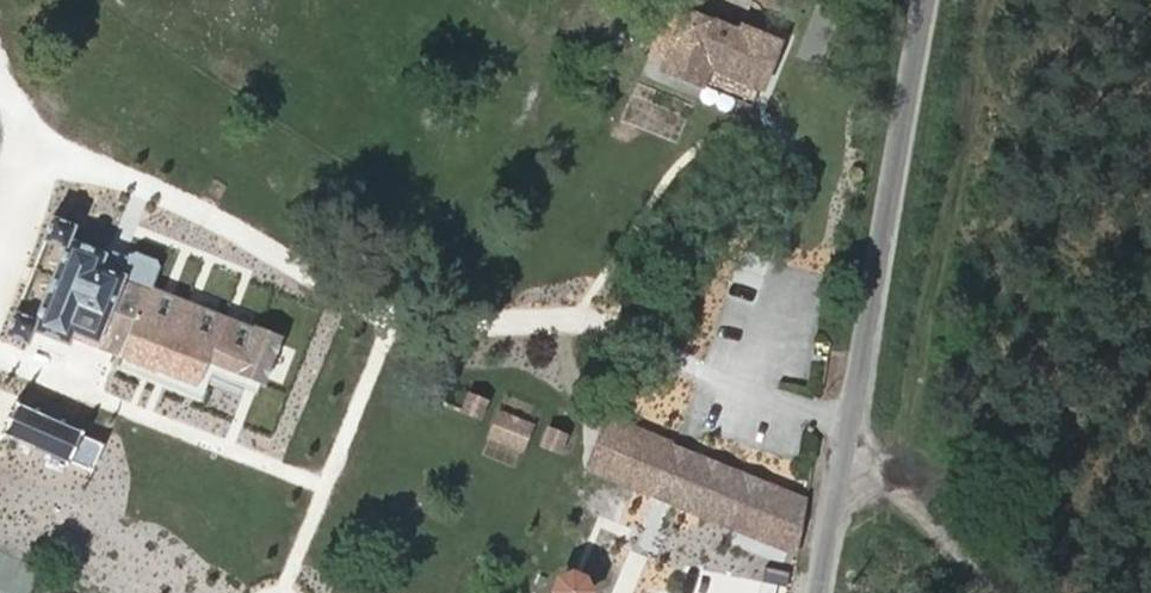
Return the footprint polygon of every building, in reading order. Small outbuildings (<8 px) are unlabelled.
[(702,84),(750,100),(775,48),(731,33),(720,43),(714,41),(673,27),(668,39),(652,82),(697,97),(702,84)] [(750,101),(750,100),(702,84),(697,97),(744,113),(750,101)] [(212,394),(236,401),(255,351),(133,303),(141,278),(102,265),(98,277),(55,263),(62,243),(40,234),(0,330),(0,354),(19,361),(24,350),(61,363),(62,359),(184,403),(189,386),(212,394)] [(189,386),(184,403),(206,410),(212,394),(189,386)] [(441,412),(438,424),(471,433),(479,406),(467,403),(463,418),(441,412)] [(514,429),(495,423),(489,442),(508,448),(514,429)] [(4,425),(0,436),(0,457),(78,487),(89,458),(4,425)] [(537,426),(527,456),(549,463),(558,434),(537,426)] [(580,477),(702,522),(785,552),(795,500),(703,467),(597,429),(580,477)]
